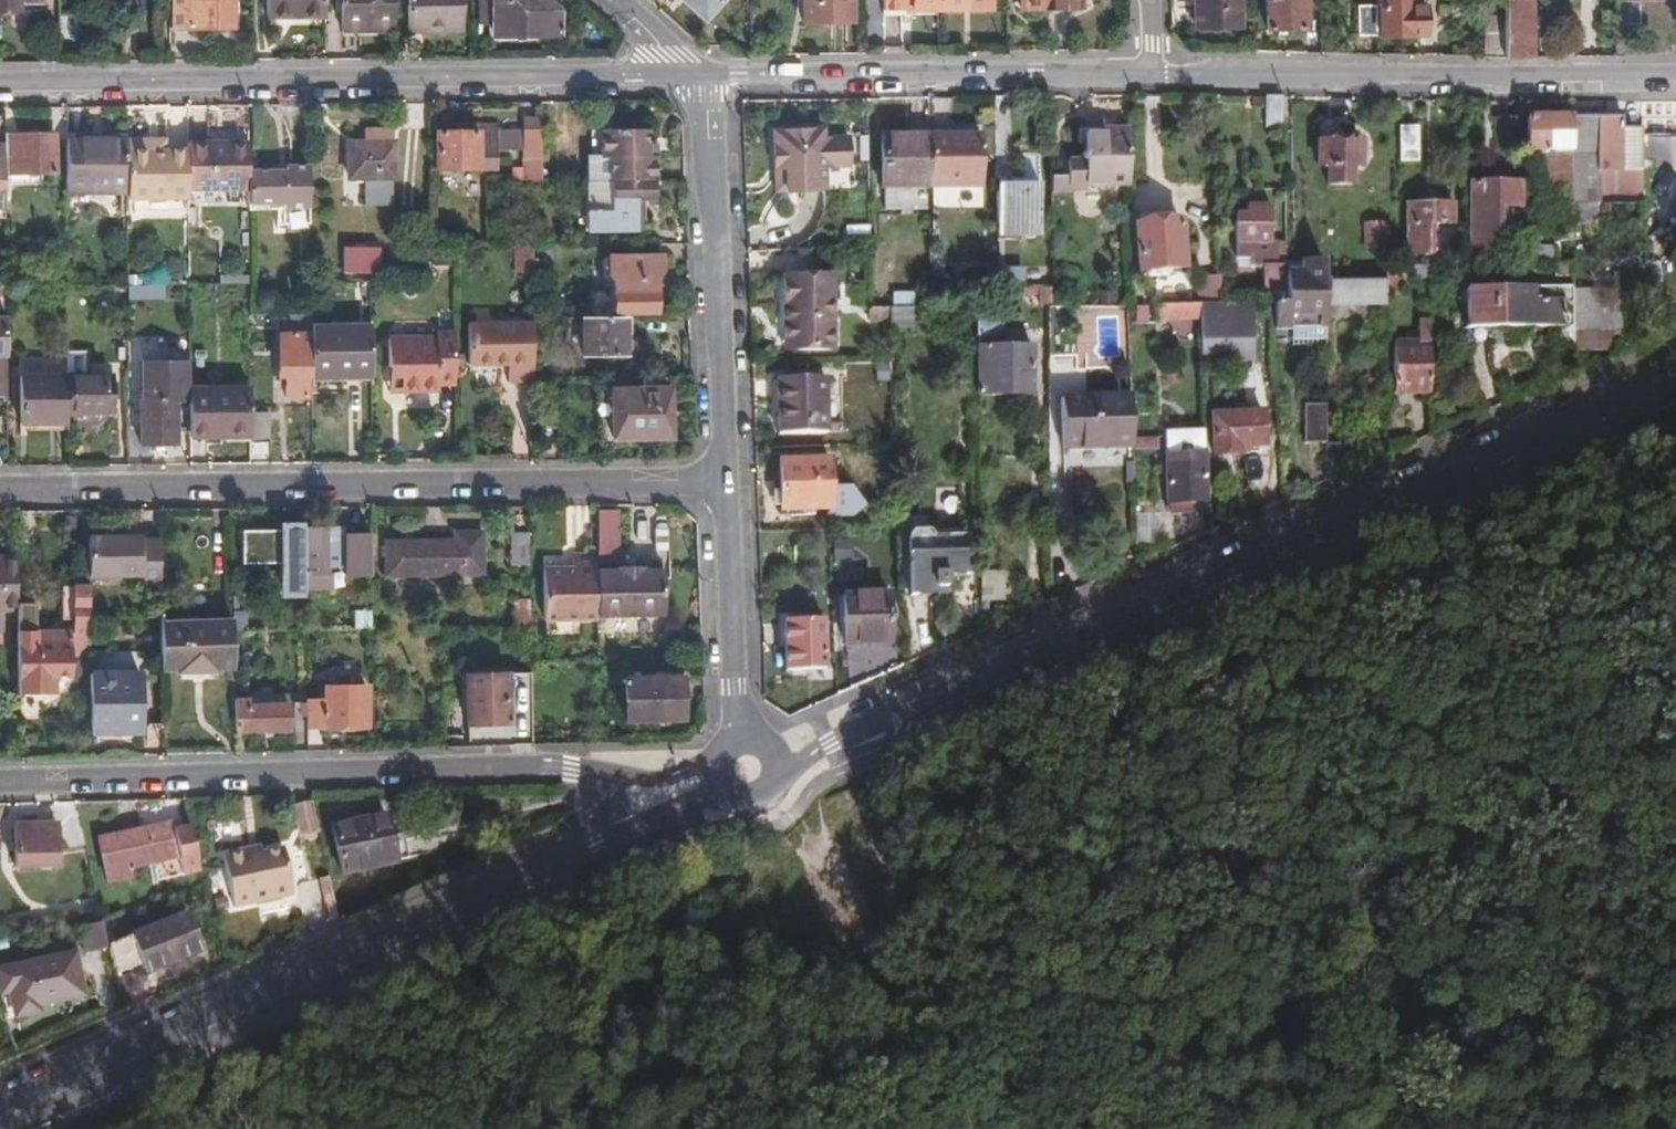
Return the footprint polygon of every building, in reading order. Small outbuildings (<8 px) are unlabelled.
[(3,10),(3,2),(33,2),(33,0),(0,0),(0,10),(3,10)] [(227,0),(167,0),(168,28),(227,26),(227,0)] [(318,15),(318,0),(259,0),(259,15),(318,15)] [(389,31),(389,0),(335,0),(335,32),(389,31)] [(456,0),(401,0),(401,31),(457,30),(456,0)] [(552,9),(542,0),(483,0),(482,4),(487,4),(487,37),(553,37),(552,9)] [(714,0),(676,0),(697,19),(714,0)] [(843,0),(794,0),(794,23),(843,23),(843,0)] [(927,13),(927,0),(871,0),(871,13),(927,13)] [(927,13),(981,13),(981,0),(927,0),(927,13)] [(1007,9),(1070,9),(1070,0),(1007,0),(1007,9)] [(1228,0),(1184,0),(1184,28),(1228,27),(1228,0)] [(1256,29),(1296,30),(1296,0),(1256,0),(1256,29)] [(1409,0),(1368,0),(1368,35),(1409,36),(1409,0)] [(1523,60),(1522,30),(1531,30),(1530,17),(1522,17),(1521,0),(1497,0),(1497,17),(1497,60),(1523,60)] [(1638,3),(1615,3),(1615,27),(1638,26),(1638,3)] [(1360,39),(1360,8),(1342,8),(1343,39),(1360,39)] [(53,15),(54,41),(71,40),(70,15),(53,15)] [(1475,60),(1497,60),(1497,17),(1474,17),(1475,60)] [(1273,98),(1257,98),(1257,129),(1273,129),(1273,98)] [(1558,209),(1558,202),(1559,122),(1559,120),(1541,120),(1517,119),(1517,154),(1542,154),(1542,163),(1536,163),(1535,211),(1538,211),(1538,229),(1558,229),(1558,209)] [(537,130),(537,120),(517,120),(517,130),(537,130)] [(1591,207),(1634,207),(1634,147),(1611,147),(1611,135),(1611,121),(1578,121),(1578,122),(1559,122),(1558,202),(1591,202),(1591,207)] [(432,169),(489,168),(488,126),(456,126),(456,133),(432,133),(432,169)] [(1390,128),(1390,163),(1410,163),(1410,128),(1390,128)] [(838,169),(838,136),(815,137),(815,129),(801,129),(763,130),(764,171),(765,171),(765,194),(818,193),(817,170),(838,169)] [(537,130),(517,130),(517,132),(517,151),(517,160),(523,160),(523,171),(507,171),(507,183),(537,183),(537,130)] [(1064,176),(1045,176),(1045,187),(1066,187),(1121,186),(1120,130),(1105,130),(1106,139),(1076,139),(1076,156),(1064,156),(1064,176)] [(1106,139),(1105,130),(1087,130),(1076,131),(1076,139),(1106,139)] [(649,181),(651,181),(651,145),(643,146),(643,131),(594,131),(594,181),(649,181)] [(517,151),(517,132),(507,132),(495,132),(495,151),(517,151)] [(343,178),(384,178),(384,135),(375,135),(361,135),(361,141),(343,141),(343,178)] [(1634,147),(1634,135),(1611,135),(1611,147),(1634,147)] [(952,136),(920,136),(920,139),(920,186),(975,185),(975,136),(952,136)] [(0,138),(0,177),(48,176),(47,137),(34,137),(0,138)] [(920,186),(920,139),(897,139),(873,139),(874,189),(920,189),(920,186)] [(97,140),(61,140),(61,195),(122,195),(122,150),(122,140),(97,140)] [(159,140),(122,140),(122,150),(159,150),(159,140)] [(219,145),(182,145),(182,150),(182,205),(244,205),(244,173),(244,145),(219,145)] [(1343,149),(1320,149),(1319,173),(1327,173),(1328,190),(1351,190),(1351,173),(1359,172),(1359,149),(1343,149)] [(122,150),(122,195),(122,201),(161,201),(160,215),(182,215),(182,205),(182,150),(170,150),(159,150),(122,150)] [(266,173),(244,173),(244,205),(279,205),(279,227),(304,227),(304,169),(279,169),(279,173),(266,173)] [(649,181),(594,181),(584,181),(585,231),(632,231),(632,230),(631,200),(637,200),(649,200),(649,181)] [(1014,186),(986,186),(986,241),(1030,241),(1030,185),(1014,186)] [(1485,209),(1511,209),(1511,186),(1463,187),(1463,234),(1485,234),(1485,219),(1485,209)] [(1045,187),(1045,196),(1066,195),(1066,187),(1045,187)] [(161,201),(122,201),(122,215),(160,215),(161,201)] [(1397,257),(1423,257),(1423,227),(1442,227),(1442,206),(1424,206),(1397,206),(1397,257)] [(1511,220),(1511,209),(1485,209),(1485,219),(1511,220)] [(1567,209),(1558,209),(1558,229),(1567,229),(1567,209)] [(1254,290),(1274,290),(1274,275),(1274,262),(1274,246),(1260,246),(1260,225),(1247,225),(1228,225),(1228,259),(1243,259),(1243,269),(1254,269),(1254,290)] [(1356,251),(1375,251),(1375,225),(1356,225),(1356,251)] [(1153,230),(1128,230),(1129,273),(1146,273),(1146,279),(1158,279),(1158,273),(1172,273),(1172,230),(1153,230)] [(379,246),(343,246),(343,265),(357,265),(357,271),(379,271),(379,246)] [(526,248),(510,247),(510,278),(526,278),(526,248)] [(614,310),(648,310),(648,292),(640,293),(640,283),(647,282),(655,275),(654,260),(604,259),(604,275),(614,282),(614,310)] [(1274,290),(1275,306),(1314,306),(1314,284),(1314,262),(1289,262),(1289,275),(1274,275),(1274,290)] [(1274,262),(1274,275),(1289,275),(1289,262),(1274,262)] [(1547,278),(1563,279),(1563,264),(1547,264),(1547,278)] [(1374,269),(1374,284),(1391,284),(1391,278),(1391,269),(1374,269)] [(1420,269),(1391,269),(1391,278),(1420,278),(1420,269)] [(823,279),(803,278),(798,283),(774,283),(774,331),(778,331),(779,353),(823,352),(823,279)] [(217,290),(245,291),(245,281),(217,281),(217,290)] [(1189,296),(1189,309),(1192,309),(1213,308),(1212,283),(1200,283),(1200,296),(1189,296)] [(1350,306),(1374,306),(1374,284),(1314,284),(1314,306),(1350,306)] [(1562,286),(1562,292),(1562,327),(1620,327),(1620,286),(1562,286)] [(1541,352),(1562,352),(1562,350),(1562,327),(1562,292),(1458,292),(1458,342),(1506,342),(1506,330),(1519,330),(1541,330),(1541,352)] [(884,306),(903,306),(903,296),(884,296),(884,306)] [(1275,306),(1266,306),(1266,332),(1282,332),(1314,332),(1314,306),(1275,306)] [(1192,323),(1193,362),(1243,362),(1242,308),(1213,308),(1192,309),(1192,323)] [(921,309),(879,310),(879,321),(880,332),(925,332),(925,309),(921,309)] [(1146,309),(1146,323),(1192,323),(1192,309),(1189,309),(1146,309)] [(879,321),(879,310),(861,310),(859,310),(860,321),(879,321)] [(985,310),(968,310),(968,351),(985,350),(985,310)] [(311,338),(312,329),(312,316),(276,315),(276,338),(311,338)] [(619,360),(619,320),(579,320),(579,360),(619,360)] [(1422,350),(1422,323),(1409,323),(1409,350),(1422,350)] [(526,385),(525,324),(463,325),(463,367),(502,367),(502,386),(526,385)] [(1620,327),(1562,327),(1562,350),(1603,350),(1603,340),(1620,340),(1620,327)] [(372,330),(312,329),(311,338),(311,370),(311,377),(372,377),(372,330)] [(447,384),(447,332),(429,332),(429,338),(383,339),(383,368),(395,368),(395,391),(431,391),(431,384),(447,384)] [(1314,332),(1282,332),(1282,349),(1297,349),(1314,349),(1314,332)] [(305,370),(311,370),(311,338),(276,338),(274,338),(274,371),(280,371),(280,397),(305,398),(305,370)] [(1066,355),(1067,342),(1048,342),(1048,355),(1066,355)] [(968,351),(969,397),(995,397),(1005,397),(1005,373),(1023,373),(1023,350),(985,350),(968,351)] [(1407,392),(1422,392),(1422,350),(1409,350),(1387,350),(1387,392),(1407,392)] [(109,380),(106,380),(107,358),(62,358),(62,379),(62,381),(62,415),(109,415),(109,380)] [(395,368),(383,368),(383,391),(395,391),(395,368)] [(185,393),(185,369),(138,369),(138,406),(135,406),(135,450),(176,450),(176,435),(185,435),(185,393)] [(650,390),(650,378),(637,378),(637,390),(607,390),(608,437),(639,436),(667,436),(666,389),(650,390)] [(62,381),(62,379),(16,379),(17,426),(62,426),(62,415),(62,381)] [(768,436),(818,435),(816,380),(766,382),(768,436)] [(550,392),(549,381),(532,382),(532,393),(550,392)] [(639,443),(639,436),(608,437),(607,390),(596,390),(597,443),(639,443)] [(185,435),(185,439),(246,439),(246,416),(246,393),(185,393),(185,435)] [(1087,449),(1122,448),(1122,399),(1044,400),(1044,449),(1072,449),(1072,451),(1087,451),(1087,449)] [(1301,445),(1318,445),(1318,405),(1301,405),(1301,445)] [(246,439),(246,447),(265,447),(266,416),(246,416),(246,439)] [(1253,418),(1202,420),(1204,459),(1221,459),(1229,458),(1229,452),(1254,451),(1253,418)] [(1191,509),(1191,466),(1193,466),(1193,434),(1156,434),(1156,509),(1157,509),(1168,509),(1191,509)] [(821,462),(770,464),(771,489),(763,490),(764,506),(773,506),(773,511),(822,509),(821,462)] [(1168,509),(1157,509),(1157,520),(1168,520),(1168,509)] [(612,510),(588,511),(589,552),(613,551),(612,510)] [(276,603),(300,602),(300,590),(299,530),(299,529),(278,529),(279,534),(238,534),(239,567),(279,567),(280,575),(275,575),(276,603)] [(299,530),(300,590),(324,590),(323,577),(323,574),(323,562),(341,562),(341,577),(366,577),(366,536),(322,537),(322,530),(299,530)] [(381,542),(381,575),(479,574),(478,530),(449,530),(449,541),(381,542)] [(504,564),(524,564),(524,534),(504,535),(504,564)] [(134,590),(152,590),(152,541),(133,541),(133,538),(99,539),(99,572),(134,571),(134,590)] [(956,542),(898,542),(898,600),(918,600),(926,600),(926,594),(937,594),(937,579),(956,579),(956,542)] [(589,552),(589,554),(590,563),(613,563),(613,551),(589,552)] [(538,625),(591,624),(591,620),(590,571),(590,563),(589,554),(566,555),(566,569),(537,570),(538,625)] [(590,571),(591,620),(658,619),(657,571),(636,571),(636,568),(613,568),(614,570),(590,571)] [(72,648),(84,648),(84,589),(59,588),(58,621),(72,621),(72,635),(72,648)] [(836,600),(837,650),(861,649),(881,648),(880,599),(836,600)] [(365,639),(364,613),(349,613),(349,639),(365,639)] [(14,614),(14,634),(31,634),(31,614),(14,614)] [(156,624),(157,673),(171,672),(172,677),(214,677),(214,673),(228,672),(227,623),(156,624)] [(780,674),(817,672),(815,624),(777,625),(780,674)] [(14,634),(13,696),(48,697),(48,678),(66,678),(67,657),(67,636),(50,636),(50,634),(31,634),(14,634)] [(67,636),(67,657),(84,658),(84,648),(72,648),(72,635),(67,635),(67,636)] [(85,676),(85,734),(135,733),(135,676),(85,676)] [(229,678),(230,733),(285,732),(285,706),(242,707),(241,677),(229,678)] [(620,721),(678,720),(677,678),(619,679),(620,721)] [(462,723),(501,723),(500,680),(461,681),(462,723)] [(301,702),(302,730),(362,729),(362,690),(316,691),(316,702),(301,702)] [(510,720),(510,743),(526,743),(526,720),(510,720)] [(312,834),(305,803),(286,807),(293,837),(312,834)] [(391,865),(390,858),(387,842),(383,819),(329,829),(338,875),(391,865)] [(50,825),(9,826),(10,868),(51,867),(50,825)] [(195,878),(186,832),(169,835),(167,828),(94,842),(102,883),(128,878),(126,869),(174,859),(178,882),(195,878)] [(387,842),(390,858),(404,856),(401,839),(387,842)] [(250,848),(237,851),(239,857),(252,855),(250,848)] [(239,857),(237,851),(213,856),(224,908),(285,894),(275,850),(252,855),(239,857)] [(321,921),(330,917),(324,888),(315,890),(321,921)] [(170,963),(197,952),(183,917),(125,940),(140,975),(170,963)] [(102,950),(96,924),(75,929),(81,955),(102,950)] [(0,974),(0,980),(4,996),(10,1020),(34,1014),(32,1007),(47,1004),(77,997),(68,957),(0,974)]
